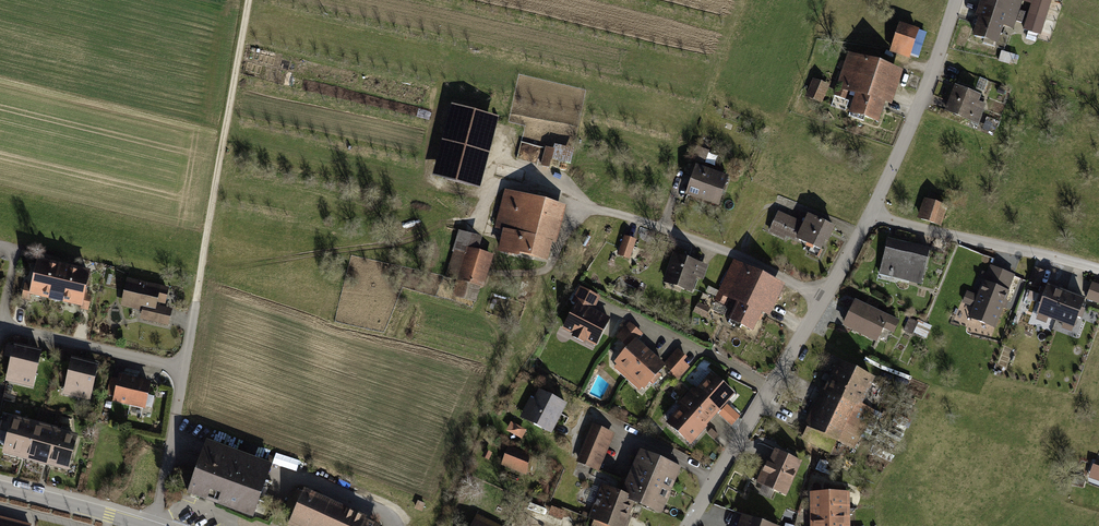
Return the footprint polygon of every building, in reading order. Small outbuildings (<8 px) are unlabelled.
[(1017,0),(981,0),(976,16),(979,17),(973,36),(998,44),(1004,26),(1017,30),(1025,3),(1017,0)] [(1030,2),(1021,29),(1040,36),(1052,0),(1023,0),(1030,2)] [(921,55),(929,30),(922,28),(914,53),(921,55)] [(916,42),(895,35),(887,57),(909,65),(916,42)] [(903,71),(847,52),(832,98),(849,103),(846,113),(878,124),(885,103),(892,105),(903,71)] [(829,87),(810,79),(802,97),(821,105),(829,87)] [(982,96),(955,84),(944,111),(977,125),(985,105),(980,103),(982,96)] [(498,117),(450,105),(431,178),(479,191),(498,117)] [(727,177),(695,167),(686,197),(718,207),(727,177)] [(567,206),(503,191),(494,228),(503,230),(498,251),(548,263),(552,244),(558,245),(567,206)] [(947,207),(924,198),(916,219),(940,228),(947,207)] [(803,225),(778,214),(769,233),(796,245),(798,241),(821,252),(832,227),(807,216),(803,225)] [(481,239),(458,233),(453,252),(464,254),(452,298),(476,304),(480,287),(485,288),(493,256),(478,252),(481,239)] [(637,242),(623,237),(616,257),(630,262),(637,242)] [(931,249),(887,238),(878,274),(922,285),(931,249)] [(709,265),(672,254),(663,283),(690,291),(694,279),(704,282),(709,265)] [(55,302),(64,264),(35,257),(26,295),(55,302)] [(784,285),(732,261),(723,280),(716,277),(706,298),(730,309),(726,318),(752,330),(761,312),(769,316),(784,285)] [(84,308),(93,271),(64,264),(55,302),(84,308)] [(1016,275),(989,265),(986,272),(982,270),(977,282),(981,284),(977,294),(967,290),(961,304),(972,308),(968,318),(994,329),(1003,307),(1006,308),(1008,302),(1005,301),(1016,275)] [(1046,273),(1035,268),(1027,285),(1038,290),(1046,273)] [(171,288),(127,277),(120,306),(143,311),(141,319),(169,326),(174,305),(167,303),(171,288)] [(531,284),(520,281),(515,300),(526,303),(531,284)] [(1093,283),(1087,300),(1098,304),(1098,285),(1093,283)] [(597,297),(578,286),(569,303),(575,306),(563,330),(595,347),(610,320),(591,310),(597,297)] [(1085,299),(1047,286),(1037,315),(1075,328),(1085,299)] [(899,321),(854,300),(842,327),(876,343),(883,329),(894,334),(899,321)] [(710,308),(698,301),(692,310),(704,317),(710,308)] [(921,319),(917,332),(929,336),(934,324),(921,319)] [(627,347),(611,365),(639,392),(664,369),(666,367),(671,370),(668,373),(677,381),(690,367),(682,361),(686,357),(675,348),(663,362),(637,342),(643,335),(630,322),(616,337),(627,347)] [(33,382),(39,357),(11,350),(5,376),(33,382)] [(875,375),(838,357),(804,424),(809,427),(803,440),(839,458),(845,445),(854,450),(874,409),(861,403),(875,375)] [(91,396),(96,371),(66,364),(61,390),(91,396)] [(710,371),(663,424),(688,446),(735,394),(710,371)] [(143,409),(150,382),(116,374),(109,400),(143,409)] [(550,434),(566,404),(536,388),(520,417),(550,434)] [(0,455),(70,474),(81,434),(11,415),(0,455)] [(615,434),(591,424),(575,462),(599,472),(615,434)] [(523,431),(512,425),(508,432),(519,438),(523,431)] [(274,469),(207,444),(188,495),(255,519),(274,469)] [(801,461),(773,448),(758,483),(785,496),(801,461)] [(525,475),(532,460),(508,449),(501,464),(525,475)] [(491,453),(483,450),(480,458),(488,462),(491,453)] [(683,466),(639,450),(627,482),(594,470),(587,486),(599,490),(588,518),(593,520),(591,525),(630,525),(636,508),(664,518),(683,466)] [(1093,468),(1089,481),(1098,484),(1098,469),(1093,468)] [(1089,474),(1078,470),(1072,486),(1082,490),(1089,474)] [(809,492),(811,525),(850,525),(849,490),(809,492)] [(303,492),(288,525),(381,525),(303,492)] [(741,514),(737,525),(778,525),(741,514)]
